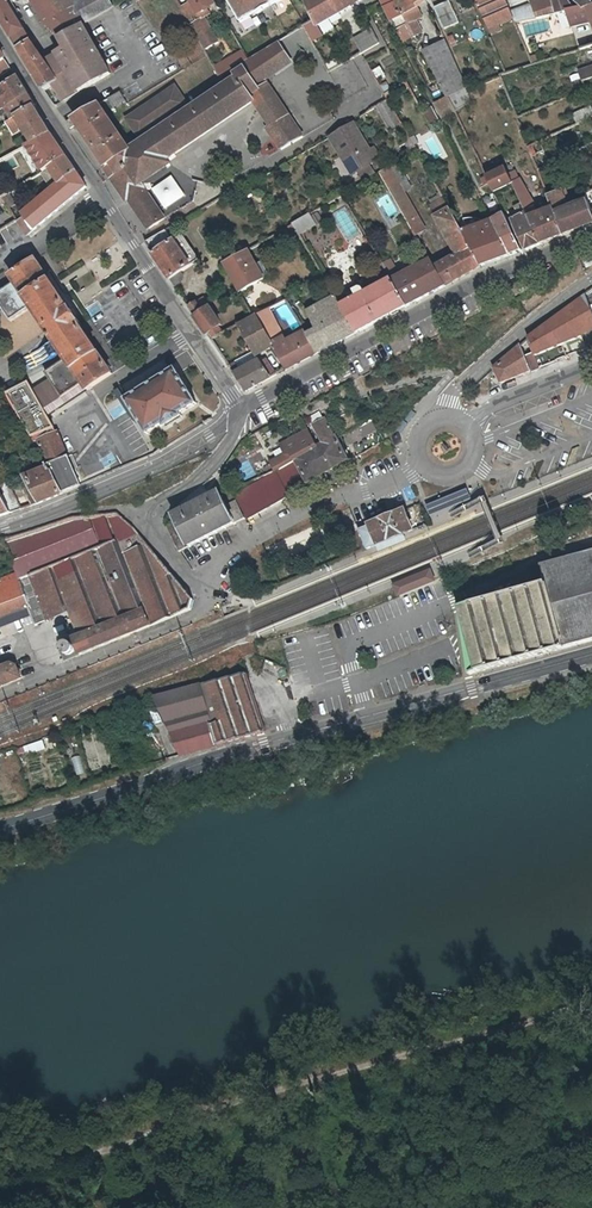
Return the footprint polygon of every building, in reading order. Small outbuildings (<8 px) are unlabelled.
[(11,0),(0,0),(0,16),(21,50),(33,42),(10,1),(11,0)] [(84,22),(76,8),(60,17),(50,0),(34,0),(47,26),(61,37),(61,38),(65,36),(71,47),(68,49),(46,61),(60,81),(82,67),(92,83),(111,72),(84,22)] [(98,13),(90,1),(83,4),(81,0),(50,0),(60,17),(76,8),(84,22),(98,13)] [(83,4),(90,1),(98,13),(115,4),(123,2),(121,0),(81,0),(83,4)] [(181,4),(187,14),(191,22),(192,23),(198,20),(195,15),(197,12),(190,0),(181,4)] [(197,12),(195,15),(198,20),(192,23),(206,48),(221,40),(206,15),(212,12),(208,5),(216,0),(190,0),(197,12)] [(242,21),(250,17),(249,14),(251,12),(246,0),(230,0),(242,21)] [(275,0),(246,0),(251,12),(255,10),(257,12),(264,9),(262,6),(271,1),(273,3),(276,2),(275,0)] [(318,25),(358,2),(361,0),(310,0),(307,1),(315,19),(318,25)] [(399,29),(408,25),(403,15),(395,0),(385,0),(384,1),(399,29)] [(407,13),(417,8),(415,5),(423,0),(395,0),(403,15),(407,13)] [(435,6),(445,26),(459,19),(450,0),(448,0),(435,6)] [(489,28),(514,19),(506,0),(477,0),(489,28)] [(537,17),(531,2),(530,0),(506,0),(514,19),(515,21),(537,17)] [(537,17),(556,13),(553,0),(540,0),(531,2),(537,17)] [(556,13),(564,11),(560,0),(553,0),(556,13)] [(564,11),(568,11),(575,9),(568,0),(560,0),(564,11)] [(581,8),(591,8),(591,1),(591,0),(573,0),(581,8)] [(591,20),(591,10),(591,8),(581,8),(575,9),(568,11),(574,25),(591,20)] [(413,23),(407,13),(403,15),(408,25),(413,23)] [(414,36),(408,25),(399,29),(405,40),(414,36)] [(371,30),(354,39),(363,55),(380,46),(371,30)] [(61,38),(68,49),(71,47),(65,36),(61,38)] [(243,62),(246,67),(252,76),(260,71),(266,80),(293,63),(279,40),(268,47),(250,58),(243,62)] [(54,84),(60,81),(46,61),(33,42),(21,50),(45,90),(54,84)] [(424,53),(447,97),(449,95),(456,110),(474,101),(469,88),(453,55),(447,42),(424,53)] [(245,48),(216,65),(221,75),(243,62),(250,58),(245,48)] [(541,62),(537,54),(530,56),(533,64),(541,62)] [(54,84),(63,100),(92,83),(82,67),(60,81),(54,84)] [(254,100),(269,125),(273,131),(271,132),(281,148),(302,136),(266,80),(260,71),(252,76),(246,67),(237,72),(239,77),(171,123),(165,127),(131,150),(107,165),(105,166),(126,199),(129,197),(149,226),(165,217),(142,182),(171,162),(168,156),(254,100)] [(591,78),(591,68),(570,75),(575,88),(570,90),(569,87),(553,93),(557,101),(588,88),(585,80),(591,78)] [(29,96),(18,78),(5,87),(0,91),(0,111),(9,106),(29,96)] [(162,122),(165,127),(171,123),(168,118),(189,104),(177,86),(129,118),(141,136),(162,122)] [(126,100),(121,91),(109,98),(115,107),(126,100)] [(444,116),(456,110),(449,95),(447,97),(438,101),(438,106),(444,116)] [(9,119),(10,122),(35,109),(37,108),(29,96),(9,106),(14,116),(9,119)] [(392,128),(402,123),(388,98),(379,104),(392,128)] [(79,124),(107,165),(131,150),(99,104),(75,118),(79,124)] [(433,106),(424,110),(432,125),(441,121),(433,106)] [(591,119),(591,106),(576,114),(580,124),(591,119)] [(23,150),(28,147),(51,134),(35,109),(10,122),(6,125),(13,135),(23,129),(30,139),(20,145),(23,150)] [(71,128),(79,124),(75,118),(68,123),(71,128)] [(348,154),(358,172),(376,161),(370,151),(354,124),(331,138),(342,157),(348,154)] [(28,147),(42,171),(65,155),(51,134),(28,147)] [(534,156),(546,151),(542,141),(530,146),(534,156)] [(377,147),(370,151),(376,161),(383,157),(377,147)] [(353,175),(358,172),(348,154),(342,157),(353,175)] [(51,189),(75,170),(65,155),(42,171),(40,172),(51,189)] [(416,234),(426,228),(399,181),(405,178),(396,161),(379,171),(416,234)] [(530,217),(540,213),(531,196),(514,164),(508,167),(514,182),(519,192),(530,217)] [(495,190),(514,182),(508,167),(507,165),(487,174),(495,190)] [(87,186),(75,170),(51,189),(22,213),(23,216),(17,220),(27,235),(84,189),(87,186)] [(494,219),(511,253),(523,249),(517,237),(495,191),(491,193),(502,215),(494,219)] [(550,196),(554,208),(555,207),(566,202),(561,191),(550,196)] [(522,235),(517,237),(523,249),(527,247),(527,249),(542,243),(530,217),(519,192),(512,196),(517,206),(521,214),(519,216),(518,215),(517,215),(515,211),(512,213),(522,235)] [(566,234),(591,225),(591,209),(585,193),(566,202),(555,207),(566,234)] [(12,207),(6,196),(0,200),(6,210),(12,207)] [(433,203),(439,214),(451,208),(449,206),(444,197),(433,203)] [(319,207),(292,222),(299,233),(302,239),(320,229),(319,228),(328,222),(319,207)] [(554,208),(540,213),(530,217),(542,243),(566,234),(555,207),(554,208)] [(464,232),(451,208),(439,214),(438,215),(449,237),(451,236),(458,248),(455,249),(454,253),(455,255),(435,267),(446,285),(482,264),(464,232)] [(494,219),(464,232),(482,264),(511,253),(494,219)] [(291,237),(299,233),(292,222),(284,227),(291,237)] [(175,285),(183,280),(184,276),(181,271),(200,259),(183,234),(174,240),(166,228),(145,240),(175,285)] [(383,263),(391,277),(408,305),(446,285),(435,267),(421,242),(417,244),(426,261),(397,275),(388,259),(385,254),(379,257),(380,258),(383,263)] [(251,252),(225,266),(241,297),(268,282),(251,252)] [(90,388),(109,376),(111,374),(78,323),(79,322),(70,309),(69,310),(36,259),(34,261),(8,277),(12,283),(0,291),(0,311),(8,322),(29,308),(63,360),(42,374),(58,399),(80,385),(84,392),(85,391),(90,388)] [(66,276),(82,305),(103,294),(87,265),(66,276)] [(351,297),(340,303),(357,332),(408,305),(391,277),(352,299),(351,297)] [(531,340),(540,361),(591,339),(591,306),(587,295),(531,340)] [(309,312),(320,330),(331,346),(357,332),(340,303),(337,297),(323,306),(322,303),(309,312)] [(223,331),(219,326),(222,325),(212,309),(205,313),(197,301),(189,306),(211,338),(223,331)] [(256,314),(257,315),(265,328),(274,346),(275,347),(287,369),(320,352),(310,335),(306,330),(282,343),(272,324),(273,323),(272,320),(266,309),(256,314)] [(265,328),(257,315),(253,317),(239,324),(248,341),(250,340),(256,351),(258,354),(274,346),(265,328)] [(331,346),(320,330),(310,335),(320,352),(331,346)] [(534,374),(528,357),(522,344),(495,367),(504,386),(534,374)] [(258,354),(256,351),(235,361),(236,362),(230,366),(247,391),(272,377),(259,360),(256,355),(258,354)] [(535,354),(528,357),(534,374),(542,370),(535,354)] [(175,370),(126,401),(147,435),(164,425),(166,428),(182,417),(180,414),(197,404),(175,370)] [(112,381),(109,376),(90,388),(94,393),(112,381)] [(33,430),(7,384),(0,388),(0,390),(21,426),(26,434),(33,430)] [(236,487),(250,518),(291,494),(290,492),(328,472),(353,459),(339,433),(338,434),(327,417),(313,425),(324,442),(320,445),(319,442),(309,428),(281,443),(286,452),(271,460),(276,471),(236,487)] [(372,422),(348,434),(353,444),(377,432),(372,422)] [(37,429),(33,430),(26,434),(32,443),(36,441),(42,439),(37,429)] [(42,439),(36,441),(48,467),(66,458),(54,434),(42,439)] [(67,457),(66,458),(48,467),(46,467),(47,468),(62,494),(81,486),(67,457)] [(37,505),(62,494),(47,468),(29,475),(32,479),(25,482),(21,485),(34,506),(37,505)] [(466,487),(424,505),(429,517),(471,499),(466,487)] [(13,491),(2,497),(11,513),(22,510),(13,491)] [(181,551),(248,518),(238,499),(229,504),(222,491),(176,514),(179,520),(168,526),(181,551)] [(11,513),(2,497),(0,493),(0,517),(11,513)] [(413,518),(408,507),(370,522),(371,526),(360,530),(368,550),(378,546),(418,530),(413,518)] [(28,609),(40,604),(45,615),(67,606),(79,637),(59,646),(65,661),(190,610),(190,609),(194,599),(133,528),(116,514),(71,519),(4,542),(10,575),(0,579),(0,620),(28,609)] [(418,530),(378,546),(381,552),(420,535),(418,530)] [(546,566),(550,584),(459,608),(470,675),(591,641),(591,553),(546,566)] [(433,569),(394,584),(396,588),(399,596),(438,581),(436,577),(433,569)] [(40,604),(28,609),(33,620),(45,615),(40,604)] [(22,678),(17,667),(11,665),(0,670),(0,687),(22,678)] [(201,685),(154,697),(181,756),(231,741),(266,731),(246,673),(239,675),(201,684),(201,685)] [(79,756),(73,759),(79,775),(85,773),(79,756)]
